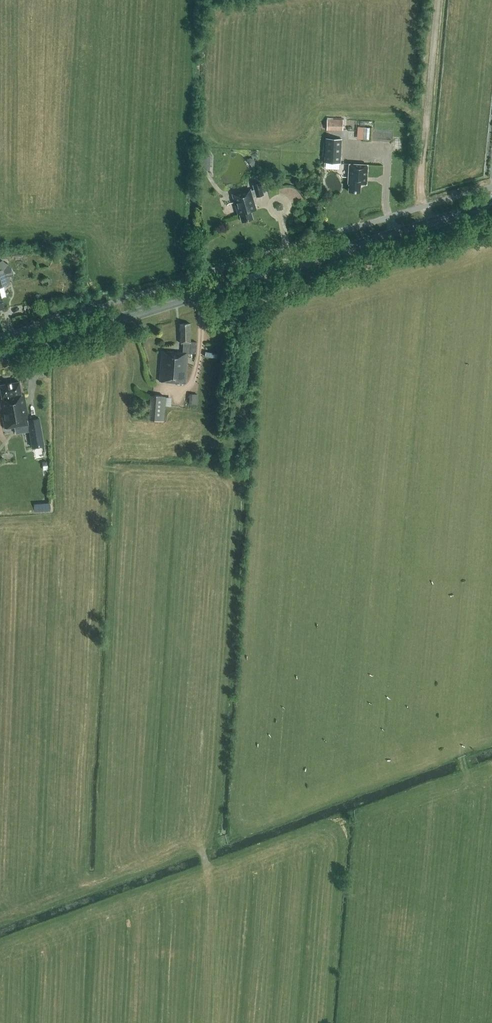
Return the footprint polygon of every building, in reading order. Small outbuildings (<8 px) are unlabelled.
[(343,131),(343,120),(327,119),(327,130),(343,131)] [(326,138),(324,162),(340,163),(342,139),(326,138)] [(209,171),(210,156),(202,156),(202,170),(209,171)] [(367,185),(368,164),(349,163),(348,184),(348,192),(360,193),(361,185),(367,185)] [(264,195),(261,183),(253,185),(254,190),(252,191),(251,189),(233,194),(239,215),(241,222),(253,219),(251,211),(257,209),(254,197),(257,197),(264,195)] [(196,353),(196,342),(190,342),(190,323),(180,324),(181,343),(183,343),(183,352),(162,351),(159,381),(186,383),(188,353),(196,353)] [(19,381),(0,384),(0,387),(2,397),(0,398),(0,401),(5,428),(28,424),(32,447),(44,444),(40,422),(29,424),(24,394),(21,394),(19,381)] [(197,404),(198,394),(189,394),(189,403),(197,404)] [(163,420),(165,396),(151,395),(149,419),(163,420)] [(36,502),(37,511),(53,510),(53,501),(36,502)]
